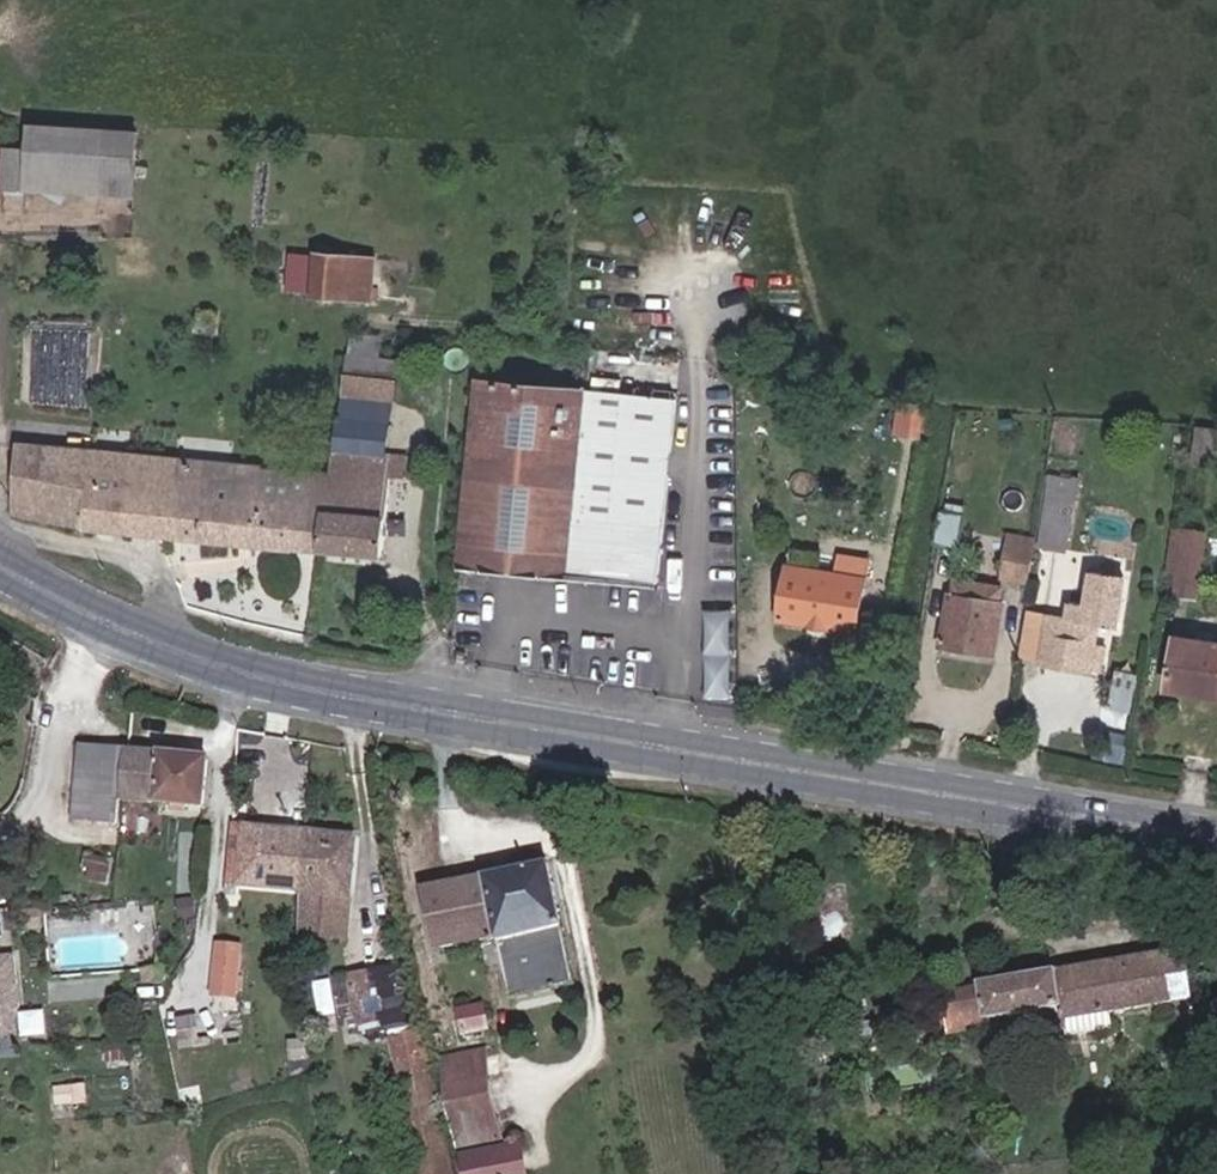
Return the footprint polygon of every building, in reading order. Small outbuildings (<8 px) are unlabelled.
[(29,126),(28,151),(25,191),(134,198),(139,132),(29,126)] [(25,191),(28,151),(4,150),(2,190),(25,191)] [(372,302),(376,259),(316,254),(312,298),(372,302)] [(210,332),(211,324),(199,323),(198,331),(210,332)] [(380,358),(382,337),(352,334),(348,355),(380,358)] [(378,379),(380,358),(348,355),(345,375),(378,379)] [(397,381),(398,360),(380,358),(378,379),(397,381)] [(388,456),(397,381),(378,379),(345,375),(332,451),(388,456)] [(658,587),(677,399),(474,379),(456,566),(658,587)] [(922,437),(925,412),(894,408),(891,433),(922,437)] [(1210,467),(1215,431),(1197,428),(1192,465),(1210,467)] [(87,529),(94,451),(17,444),(14,515),(87,529)] [(321,553),(330,474),(94,451),(87,529),(321,553)] [(332,451),(330,474),(321,553),(380,558),(387,476),(389,456),(388,456),(332,451)] [(404,477),(405,457),(389,456),(387,476),(404,477)] [(1066,551),(1077,480),(1051,476),(1040,547),(1066,551)] [(946,508),(942,541),(963,544),(966,511),(946,508)] [(1197,599),(1205,534),(1174,530),(1166,595),(1197,599)] [(1016,547),(1012,577),(1031,580),(1036,550),(1016,547)] [(866,579),(868,562),(841,557),(838,574),(866,579)] [(792,569),(785,616),(857,629),(867,580),(792,569)] [(1106,648),(1094,646),(1098,624),(1117,627),(1124,580),(1091,575),(1086,608),(1070,606),(1067,621),(1049,618),(1041,663),(1090,671),(1091,669),(1103,671),(1106,648)] [(1000,604),(1003,589),(955,581),(952,597),(1000,604)] [(949,596),(941,647),(995,656),(1003,605),(1000,604),(952,597),(949,596)] [(739,608),(711,608),(710,696),(738,696),(739,608)] [(1041,663),(1049,618),(1024,614),(1017,658),(1041,663)] [(1176,637),(1167,691),(1192,695),(1194,684),(1216,688),(1216,644),(1176,637)] [(1194,684),(1192,695),(1216,699),(1216,688),(1194,684)] [(203,807),(208,760),(80,747),(73,819),(117,823),(119,798),(203,807)] [(299,893),(305,831),(232,823),(227,885),(299,893)] [(347,940),(356,837),(305,831),(299,893),(303,893),(298,935),(347,940)] [(109,873),(112,861),(87,855),(84,867),(109,873)] [(574,985),(548,864),(424,889),(437,951),(497,938),(510,998),(574,985)] [(237,998),(242,949),(218,947),(212,995),(237,998)] [(1192,999),(1184,951),(943,993),(950,1033),(988,1027),(987,1019),(1060,1007),(1062,1020),(1108,1013),(1192,999)] [(14,957),(0,958),(0,1012),(16,1010),(19,1010),(14,957)] [(412,965),(348,976),(360,1043),(391,1037),(418,1173),(452,1173),(412,965)] [(235,1011),(237,998),(212,995),(210,1016),(235,1011)] [(487,1029),(482,1007),(459,1011),(464,1034),(487,1029)] [(16,1010),(0,1012),(0,1038),(18,1036),(16,1010)] [(240,1037),(235,1011),(210,1016),(190,1019),(195,1045),(240,1037)] [(1111,1028),(1108,1013),(1062,1020),(1064,1035),(1111,1028)] [(501,1142),(485,1052),(443,1061),(460,1151),(501,1142)] [(520,1145),(460,1158),(464,1173),(526,1173),(520,1145)]
